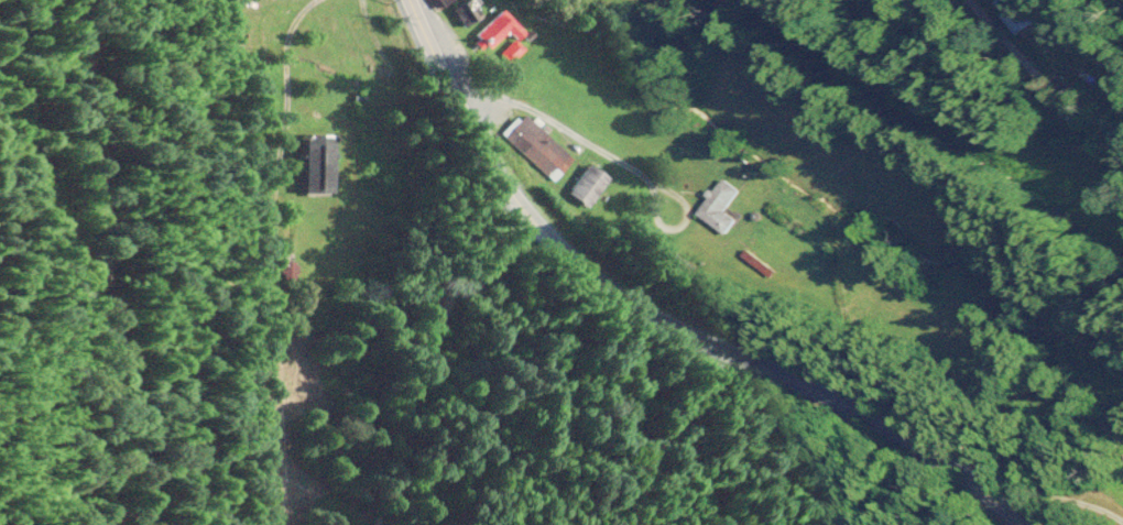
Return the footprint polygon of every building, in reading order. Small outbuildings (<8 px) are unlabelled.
[(552,179),(573,157),(523,111),(502,134),(552,179)] [(734,189),(719,178),(698,206),(714,217),(734,189)]
